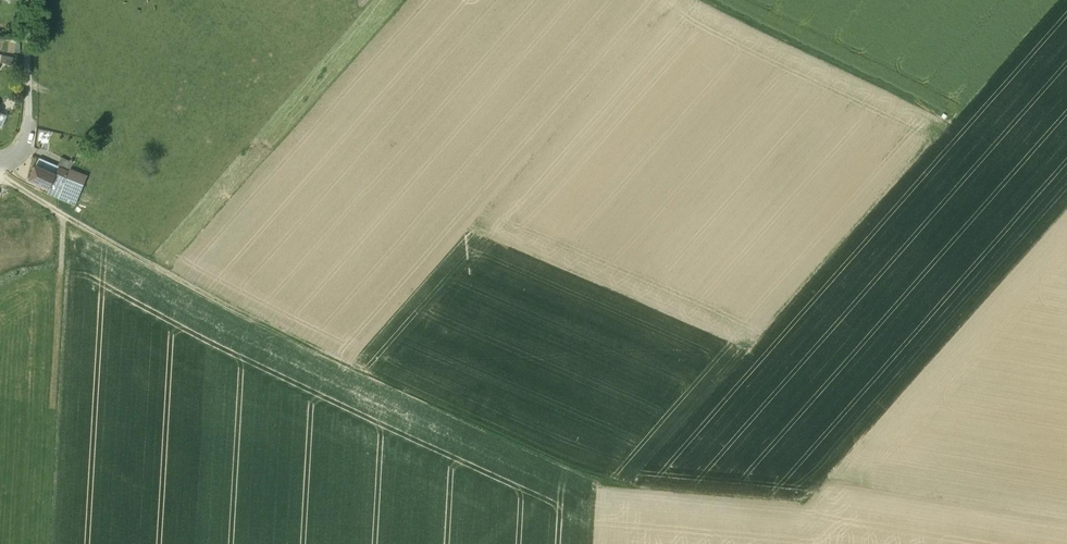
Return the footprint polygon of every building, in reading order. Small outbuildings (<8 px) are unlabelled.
[(0,54),(0,62),(12,65),(14,58),(0,54)] [(59,167),(55,175),(56,175),(55,179),(64,183),(66,178),(73,160),(63,156),(59,167)] [(49,162),(45,170),(55,175),(59,167),(49,162)] [(45,170),(35,166),(29,180),(50,189),(55,179),(56,175),(55,175),(45,170)] [(84,186),(66,178),(64,183),(55,179),(50,189),(48,193),(72,204),(74,200),(77,202),(84,186)]
